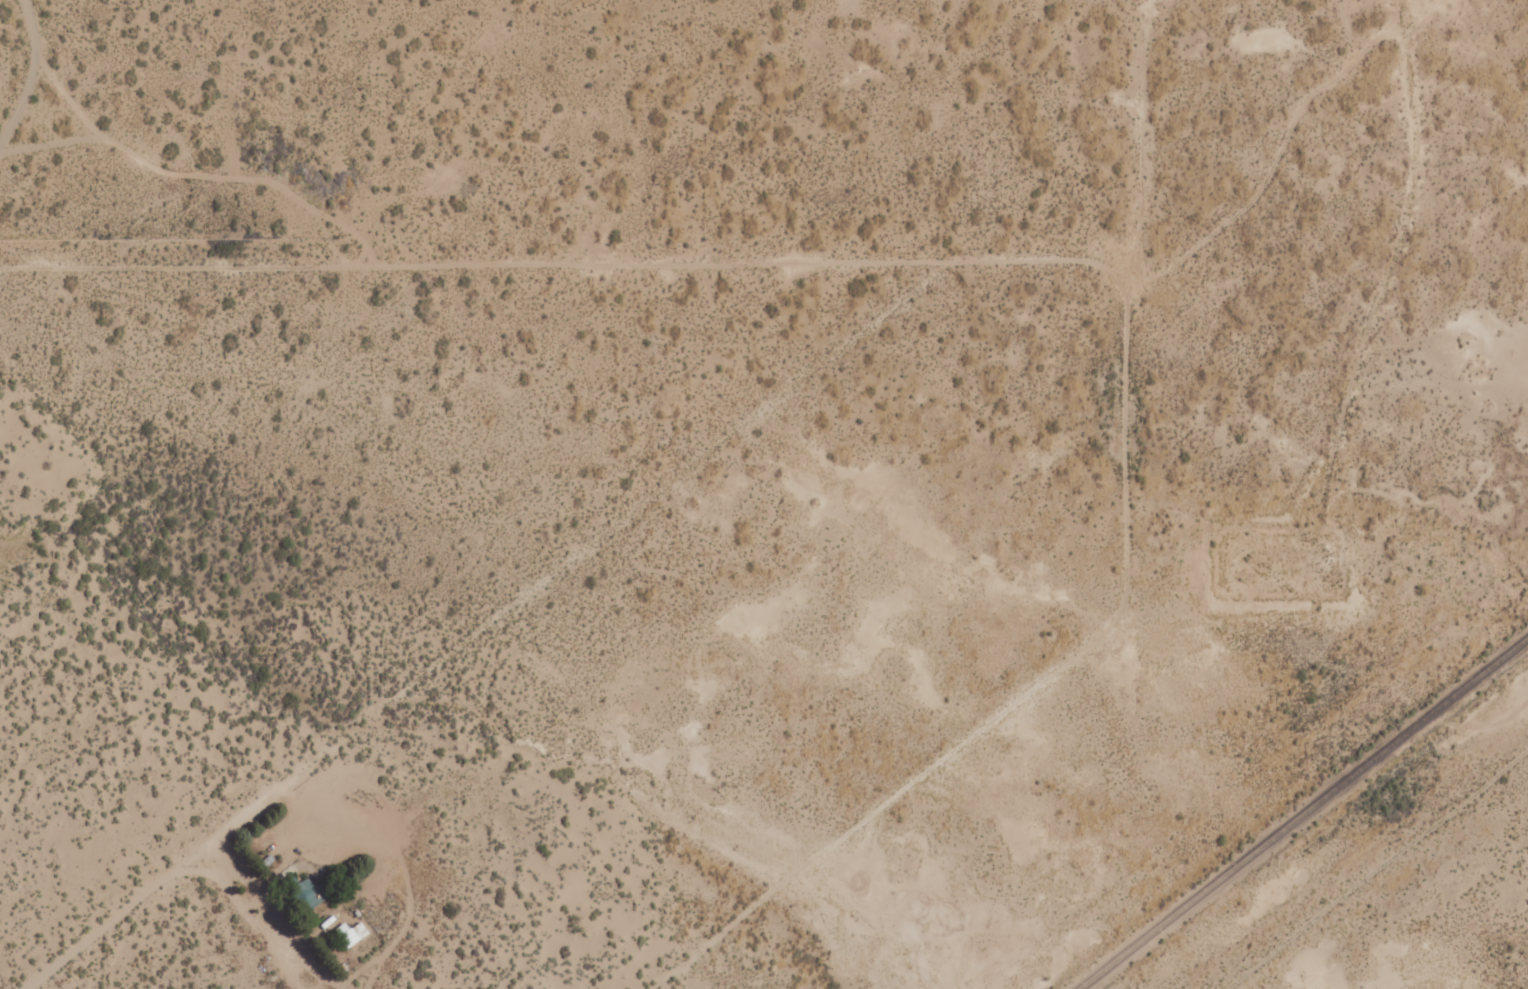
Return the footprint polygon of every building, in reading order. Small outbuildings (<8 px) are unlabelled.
[(350,947),(370,932),(362,921),(352,928),(346,921),(336,929),(350,947)]
